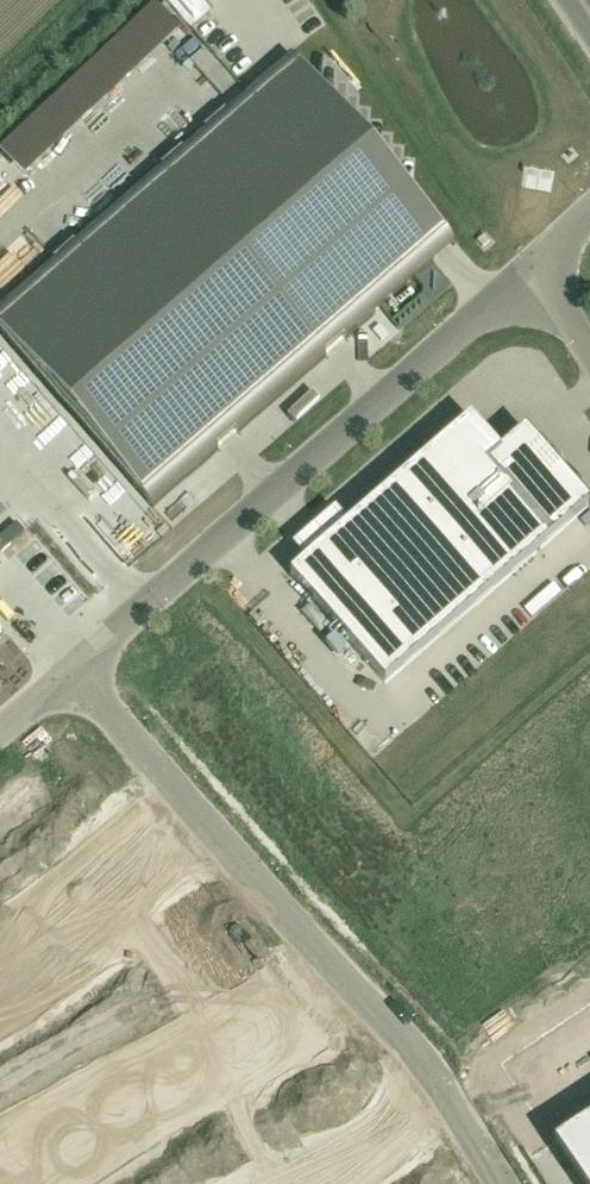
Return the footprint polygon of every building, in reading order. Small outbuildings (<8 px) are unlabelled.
[(235,84),(204,48),(190,61),(221,97),(235,84)] [(433,262),(269,73),(0,307),(0,332),(152,506),(433,262)] [(348,524),(305,561),(289,575),(385,684),(588,508),(588,507),(589,506),(589,504),(589,503),(587,504),(525,433),(502,452),(471,417),(348,524)] [(553,1144),(579,1183),(589,1183),(589,1119),(553,1144)]
